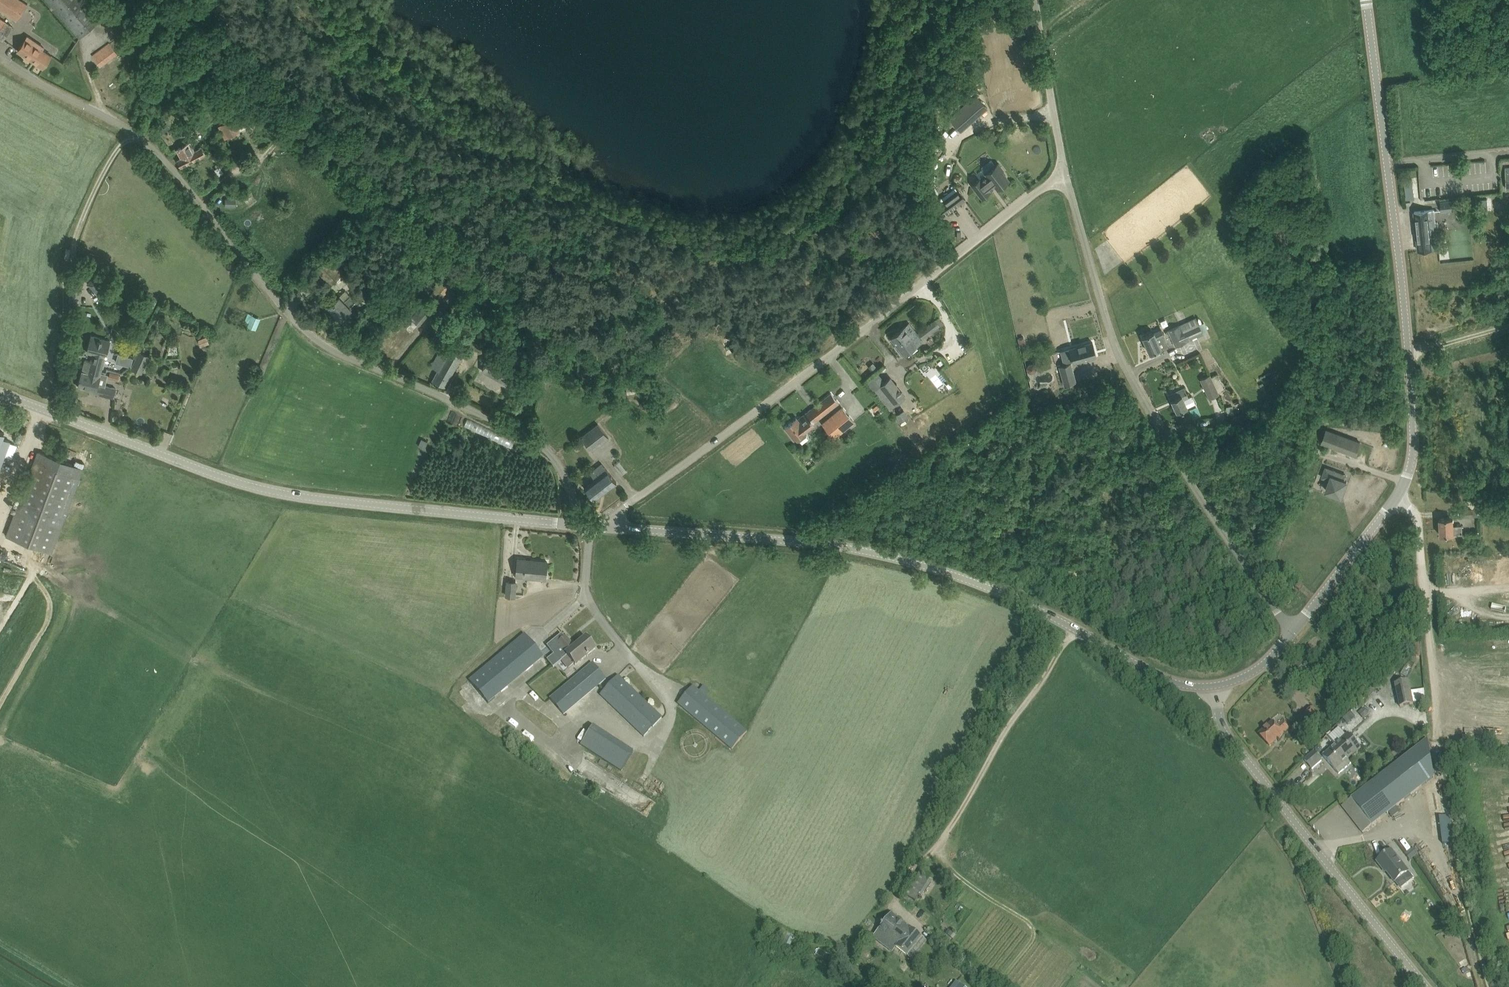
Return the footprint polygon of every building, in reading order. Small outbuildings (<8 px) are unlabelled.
[(16,19),(27,3),(22,0),(0,0),(0,9),(16,19)] [(81,37),(101,20),(83,0),(49,0),(81,37)] [(0,17),(0,37),(3,40),(13,26),(0,17)] [(43,67),(52,55),(42,48),(44,46),(28,35),(18,50),(43,67)] [(100,65),(116,54),(109,44),(93,55),(100,65)] [(977,95),(950,118),(961,131),(973,120),(971,118),(986,105),(977,95)] [(240,130),(234,118),(223,124),(230,135),(240,130)] [(284,143),(290,149),(296,143),(289,137),(284,143)] [(177,160),(181,167),(198,157),(206,153),(202,147),(195,151),(189,141),(176,149),(181,158),(177,160)] [(981,178),(972,185),(982,197),(990,191),(989,190),(995,185),(998,188),(1000,186),(1001,188),(1007,183),(1006,181),(1009,180),(1002,171),(1003,170),(998,163),(986,174),(987,175),(982,179),(981,178)] [(1413,183),(1404,185),(1407,199),(1415,197),(1413,183)] [(958,190),(937,205),(943,215),(964,200),(958,190)] [(236,198),(225,198),(225,206),(231,206),(236,206),(236,200),(236,198)] [(1479,199),(1479,206),(1492,206),(1491,198),(1479,199)] [(1441,210),(1453,209),(1454,211),(1464,210),(1464,208),(1467,208),(1467,210),(1478,209),(1477,199),(1453,202),(1453,200),(1441,201),(1441,210)] [(1439,248),(1437,235),(1435,209),(1414,211),(1417,231),(1419,250),(1439,248)] [(90,273),(98,262),(96,261),(91,257),(91,258),(84,268),(90,273)] [(341,273),(328,260),(318,270),(332,283),(341,273)] [(86,285),(92,290),(100,280),(94,275),(86,285)] [(445,294),(453,285),(442,276),(435,285),(437,287),(445,294)] [(341,318),(355,305),(353,303),(356,300),(346,290),(340,296),(329,306),(341,318)] [(158,298),(148,294),(144,304),(153,308),(157,300),(158,298)] [(424,301),(412,316),(419,323),(433,308),(424,301)] [(244,324),(256,329),(261,317),(250,312),(244,324)] [(938,317),(935,320),(919,332),(923,338),(943,322),(938,317)] [(1203,332),(1196,317),(1168,330),(1176,345),(1203,332)] [(891,337),(894,341),(899,347),(905,355),(923,340),(917,333),(909,322),(891,337)] [(1150,353),(1155,351),(1161,348),(1157,338),(1164,334),(1161,328),(1154,332),(1154,331),(1142,336),(1150,353)] [(83,370),(91,373),(92,370),(101,373),(103,367),(107,352),(110,340),(92,335),(87,352),(93,353),(91,361),(86,360),(83,370)] [(210,342),(207,335),(198,338),(201,346),(210,342)] [(1093,341),(1069,348),(1060,350),(1063,362),(1072,359),(1073,362),(1096,355),(1093,341)] [(431,367),(438,370),(433,379),(445,386),(463,353),(444,343),(431,367)] [(150,355),(139,350),(131,368),(142,373),(150,355)] [(513,369),(490,357),(482,370),(506,383),(513,369)] [(873,362),(868,365),(873,371),(878,368),(873,362)] [(1076,382),(1071,362),(1059,366),(1065,385),(1076,382)] [(1036,369),(1035,365),(1032,363),(1028,364),(1026,368),(1027,371),(1030,373),(1034,372),(1036,369)] [(82,370),(78,386),(96,391),(95,392),(113,397),(116,386),(110,384),(104,384),(98,383),(101,373),(92,370),(91,373),(83,370),(82,370)] [(111,371),(109,378),(118,380),(119,374),(111,371)] [(1200,378),(1209,398),(1226,391),(1218,374),(1212,377),(1210,374),(1200,378)] [(881,384),(896,404),(906,396),(891,377),(881,384)] [(651,390),(650,382),(626,385),(627,393),(651,390)] [(1181,410),(1182,410),(1183,409),(1183,408),(1188,406),(1184,399),(1189,397),(1184,387),(1169,394),(1177,411),(1181,409),(1181,410)] [(795,439),(796,438),(797,440),(800,440),(807,434),(807,432),(806,430),(806,429),(805,428),(839,402),(831,393),(798,419),(796,417),(785,426),(795,439)] [(1234,413),(1232,406),(1225,407),(1227,415),(1234,413)] [(893,415),(898,423),(908,417),(910,415),(906,407),(894,415),(893,415)] [(823,424),(835,438),(854,421),(843,408),(823,424)] [(480,433),(493,438),(495,431),(467,421),(465,425),(481,430),(480,433)] [(581,436),(592,450),(609,437),(598,423),(581,436)] [(11,441),(2,438),(4,432),(0,431),(0,469),(11,441)] [(512,446),(514,440),(496,433),(494,440),(512,446)] [(1324,436),(1319,449),(1353,461),(1358,448),(1324,436)] [(38,451),(7,535),(52,552),(83,468),(38,451)] [(617,481),(602,463),(590,473),(595,478),(585,486),(594,499),(617,481)] [(1329,479),(1325,489),(1341,495),(1347,480),(1342,478),(1344,474),(1325,467),(1321,476),(1329,479)] [(1478,510),(1478,508),(1461,509),(1461,516),(1480,515),(1480,510),(1478,510)] [(1440,534),(1445,534),(1454,534),(1454,533),(1462,533),(1462,524),(1453,525),(1453,517),(1439,518),(1440,534)] [(518,558),(516,575),(546,578),(547,561),(518,558)] [(515,582),(508,581),(506,595),(514,596),(515,582)] [(1296,588),(1300,591),(1304,585),(1300,582),(1296,588)] [(562,634),(547,646),(560,662),(561,661),(568,669),(574,664),(575,666),(595,649),(587,638),(574,648),(566,637),(565,638),(562,634)] [(1287,668),(1294,676),(1295,677),(1307,667),(1306,666),(1300,658),(1293,664),(1287,668)] [(606,679),(593,663),(550,699),(564,715),(606,679)] [(488,704),(496,697),(476,674),(469,680),(488,704)] [(618,676),(600,695),(644,737),(662,718),(618,676)] [(1355,694),(1362,687),(1354,681),(1348,687),(1355,694)] [(1400,707),(1413,705),(1408,682),(1396,684),(1400,707)] [(693,686),(687,692),(678,704),(731,749),(746,731),(693,686)] [(1369,714),(1373,711),(1368,705),(1364,709),(1364,708),(1358,713),(1364,720),(1370,715),(1369,714)] [(1317,729),(1325,722),(1313,708),(1305,716),(1317,729)] [(1270,746),(1274,743),(1283,735),(1282,734),(1290,726),(1285,720),(1277,727),(1273,723),(1260,734),(1270,746)] [(623,771),(634,752),(592,726),(581,745),(623,771)] [(1329,736),(1336,745),(1323,756),(1339,774),(1352,763),(1348,760),(1361,749),(1348,734),(1346,736),(1339,728),(1329,736)] [(1363,833),(1434,778),(1427,741),(1342,807),(1363,833)] [(1314,752),(1305,761),(1313,770),(1322,761),(1314,752)] [(1350,778),(1357,774),(1353,766),(1346,769),(1350,778)] [(1452,833),(1450,816),(1440,817),(1442,835),(1452,833)] [(1419,853),(1416,849),(1407,855),(1411,860),(1419,853)] [(1408,873),(1391,851),(1377,862),(1382,868),(1383,867),(1395,882),(1408,873)] [(919,875),(905,895),(915,902),(918,897),(928,881),(919,875)] [(876,933),(885,940),(901,951),(907,956),(922,937),(891,914),(876,933)] [(948,930),(945,934),(952,938),(954,935),(948,930)]
